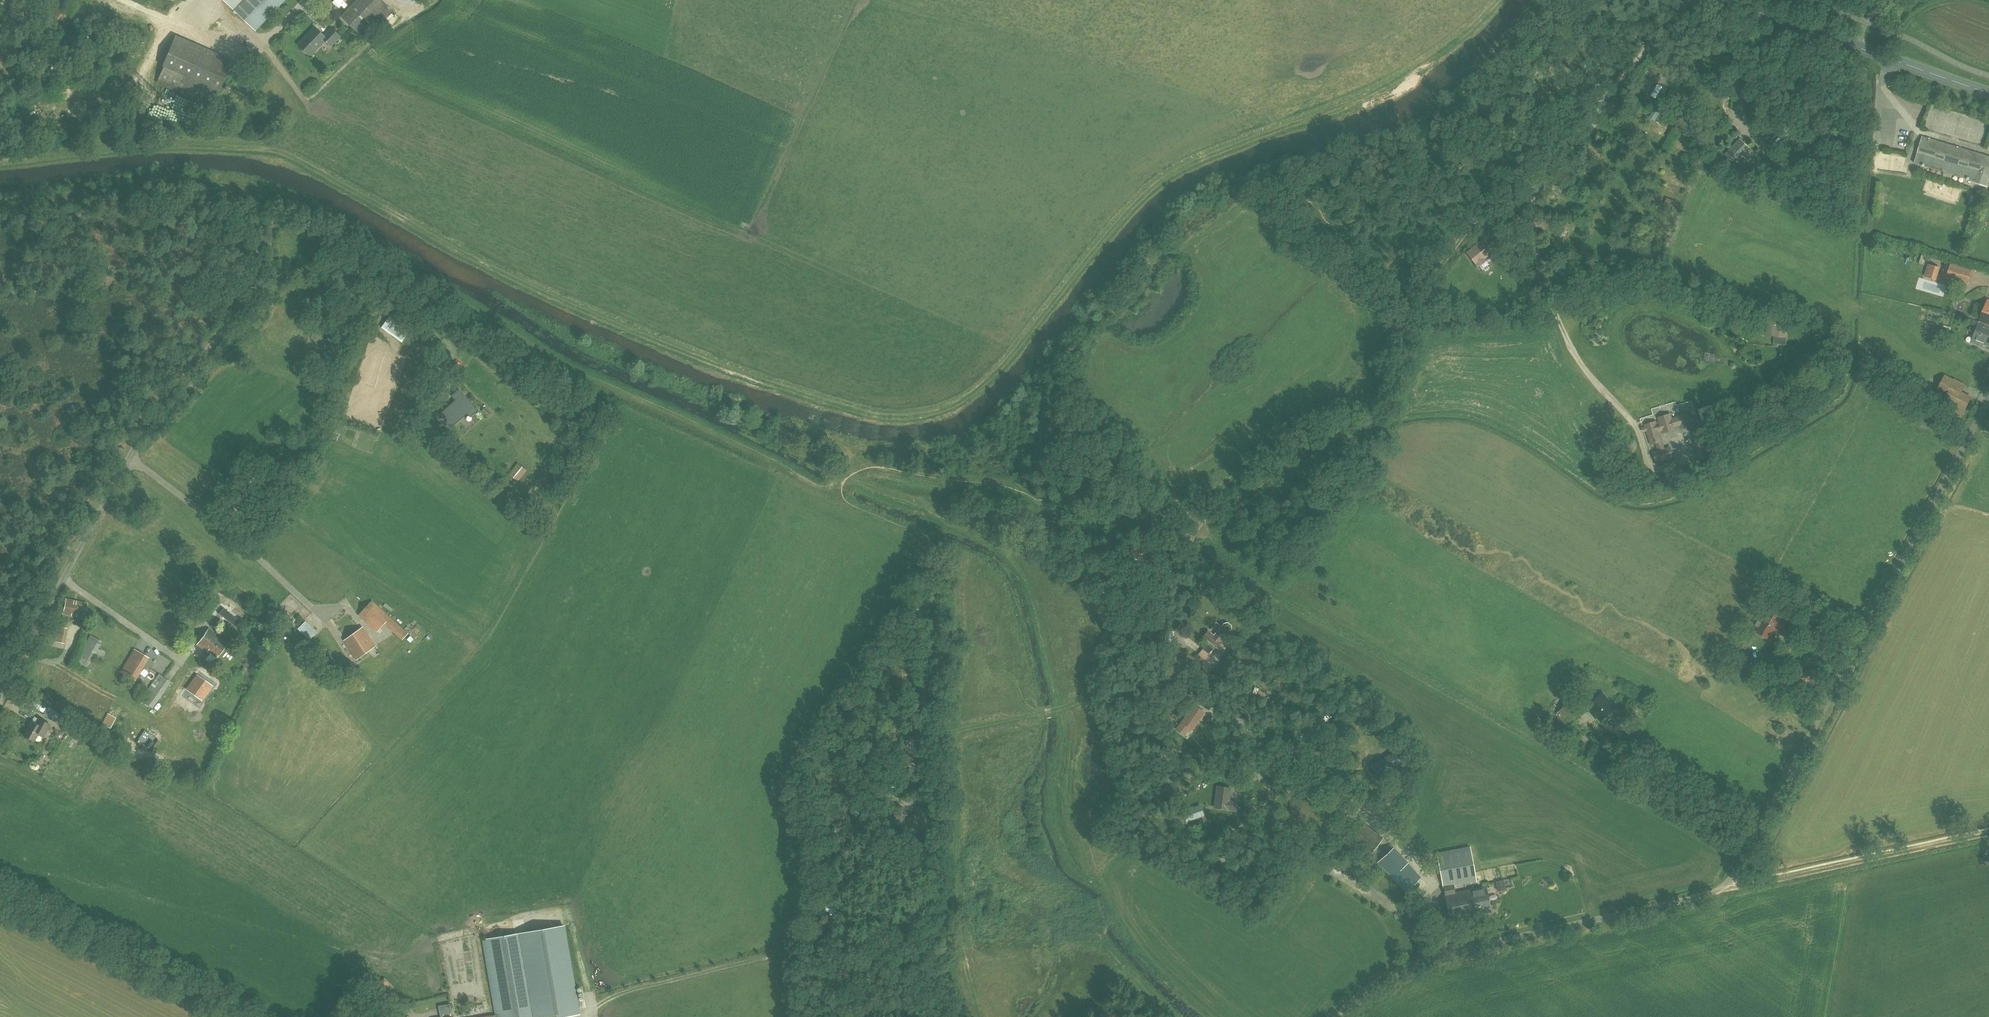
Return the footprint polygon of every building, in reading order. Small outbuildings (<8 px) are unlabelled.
[(231,5),(254,28),(281,0),(226,0),(231,5)] [(381,0),(358,0),(342,17),(366,39),(393,11),(381,0)] [(56,4),(46,19),(52,24),(63,9),(56,4)] [(331,46),(340,36),(332,28),(324,36),(315,27),(298,44),(310,56),(325,41),(331,46)] [(175,33),(162,78),(187,85),(190,76),(200,79),(199,80),(209,83),(211,77),(219,79),(225,56),(206,51),(209,42),(175,33)] [(1662,87),(1658,85),(1651,96),(1656,98),(1662,87)] [(1650,117),(1654,121),(1659,114),(1651,109),(1650,111),(1652,113),(1650,117)] [(107,120),(117,117),(115,111),(105,113),(107,120)] [(1665,120),(1662,131),(1669,133),(1672,122),(1665,120)] [(1950,173),(1957,147),(1922,137),(1916,157),(1914,163),(1950,173)] [(1741,139),(1727,155),(1736,163),(1737,161),(1738,162),(1739,161),(1738,160),(1743,155),(1757,168),(1764,161),(1741,139)] [(1950,173),(1973,181),(1973,182),(1987,186),(1988,179),(1988,157),(1957,147),(1950,173)] [(1785,175),(1777,168),(1768,178),(1775,185),(1781,179),(1783,182),(1786,179),(1785,179),(1783,177),(1785,175)] [(1790,184),(1795,179),(1790,174),(1785,179),(1786,179),(1790,184)] [(1514,237),(1506,243),(1505,243),(1518,260),(1523,257),(1517,250),(1521,247),(1514,237)] [(1484,241),(1468,253),(1478,265),(1485,260),(1483,257),(1492,250),(1484,241)] [(1972,269),(1951,263),(1946,261),(1942,276),(1968,284),(1972,269)] [(1938,267),(1929,264),(1926,276),(1934,278),(1938,267)] [(1988,326),(1988,300),(1988,299),(1979,322),(1988,326)] [(431,347),(433,344),(412,329),(392,314),(382,327),(402,342),(403,342),(423,357),(424,356),(434,363),(441,354),(431,347)] [(1979,322),(1974,320),(1970,330),(1975,332),(1972,339),(1988,345),(1988,326),(1979,322)] [(1785,345),(1786,338),(1788,339),(1790,323),(1771,321),(1769,336),(1774,337),(1773,343),(1785,345)] [(1943,378),(1935,393),(1945,399),(1942,404),(1958,413),(1957,414),(1961,416),(1971,398),(1951,387),(1954,382),(1947,378),(1947,379),(1943,378)] [(452,427),(467,412),(471,416),(478,410),(459,389),(452,395),(456,400),(441,414),(452,427)] [(1657,461),(1673,457),(1670,448),(1664,450),(1664,449),(1665,448),(1660,432),(1659,433),(1658,431),(1663,430),(1664,433),(1665,432),(1665,433),(1669,431),(1674,429),(1674,428),(1682,425),(1682,428),(1691,425),(1687,413),(1679,416),(1679,417),(1671,419),(1670,415),(1668,415),(1664,416),(1665,417),(1660,418),(1661,422),(1656,423),(1656,422),(1646,425),(1651,443),(1651,444),(1657,442),(1659,451),(1654,453),(1657,461)] [(1709,456),(1704,440),(1701,430),(1693,432),(1696,442),(1694,442),(1699,460),(1700,460),(1700,459),(1709,456)] [(493,482),(486,478),(480,487),(487,491),(493,482)] [(1179,557),(1174,561),(1181,569),(1186,566),(1179,557)] [(1168,589),(1172,595),(1185,586),(1180,579),(1168,589)] [(77,613),(77,616),(84,617),(88,603),(67,598),(64,613),(72,614),(72,612),(77,613)] [(409,633),(402,627),(400,625),(391,617),(372,600),(358,615),(377,632),(385,624),(403,640),(409,633)] [(1824,613),(1806,609),(1804,620),(1822,624),(1824,613)] [(1783,630),(1787,622),(1786,620),(1782,617),(1783,616),(1772,610),(1769,616),(1764,612),(1754,629),(1761,633),(1761,635),(1765,637),(1767,637),(1771,640),(1772,638),(1770,637),(1774,629),(1777,629),(1780,631),(1783,630)] [(306,621),(298,629),(311,641),(318,633),(306,621)] [(70,646),(77,632),(67,627),(60,641),(70,646)] [(1204,637),(1216,647),(1229,633),(1222,627),(1214,636),(1209,632),(1204,637)] [(216,659),(228,642),(209,628),(197,645),(210,654),(211,653),(217,657),(216,658),(216,659)] [(358,659),(375,646),(362,628),(346,640),(358,659)] [(99,658),(103,651),(98,649),(102,641),(90,635),(74,663),(86,670),(94,656),(99,658)] [(1213,647),(1207,642),(1200,651),(1206,656),(1213,647)] [(135,681),(145,663),(127,653),(117,670),(135,681)] [(152,709),(172,682),(159,674),(140,700),(152,709)] [(202,701),(213,686),(197,675),(186,689),(202,701)] [(1601,721),(1616,708),(1603,693),(1588,706),(1601,721)] [(1585,734),(1575,722),(1581,716),(1569,703),(1556,714),(1579,739),(1585,734)] [(1204,712),(1194,705),(1177,730),(1184,735),(1189,728),(1192,729),(1204,712)] [(69,730),(74,721),(53,710),(48,718),(69,730)] [(43,736),(49,724),(39,719),(36,724),(31,722),(24,735),(34,741),(38,733),(43,736)] [(1136,746),(1131,729),(1124,731),(1130,748),(1136,746)] [(1236,810),(1237,802),(1229,801),(1230,788),(1218,786),(1215,808),(1236,810)] [(1199,817),(1196,807),(1183,811),(1186,821),(1199,817)] [(1366,861),(1370,856),(1379,843),(1383,837),(1364,823),(1360,828),(1352,822),(1347,828),(1341,824),(1332,837),(1366,861)] [(1443,887),(1453,885),(1477,880),(1470,847),(1437,853),(1443,887)] [(1378,862),(1406,892),(1412,886),(1398,872),(1408,863),(1393,848),(1378,862)] [(1504,878),(1497,880),(1499,889),(1506,887),(1504,878)] [(1453,885),(1443,887),(1450,919),(1491,911),(1486,887),(1455,893),(1453,885)] [(566,1016),(579,1014),(564,926),(527,932),(515,934),(484,940),(496,1015),(482,1016),(566,1016)] [(394,987),(385,977),(380,982),(389,991),(394,987)]
